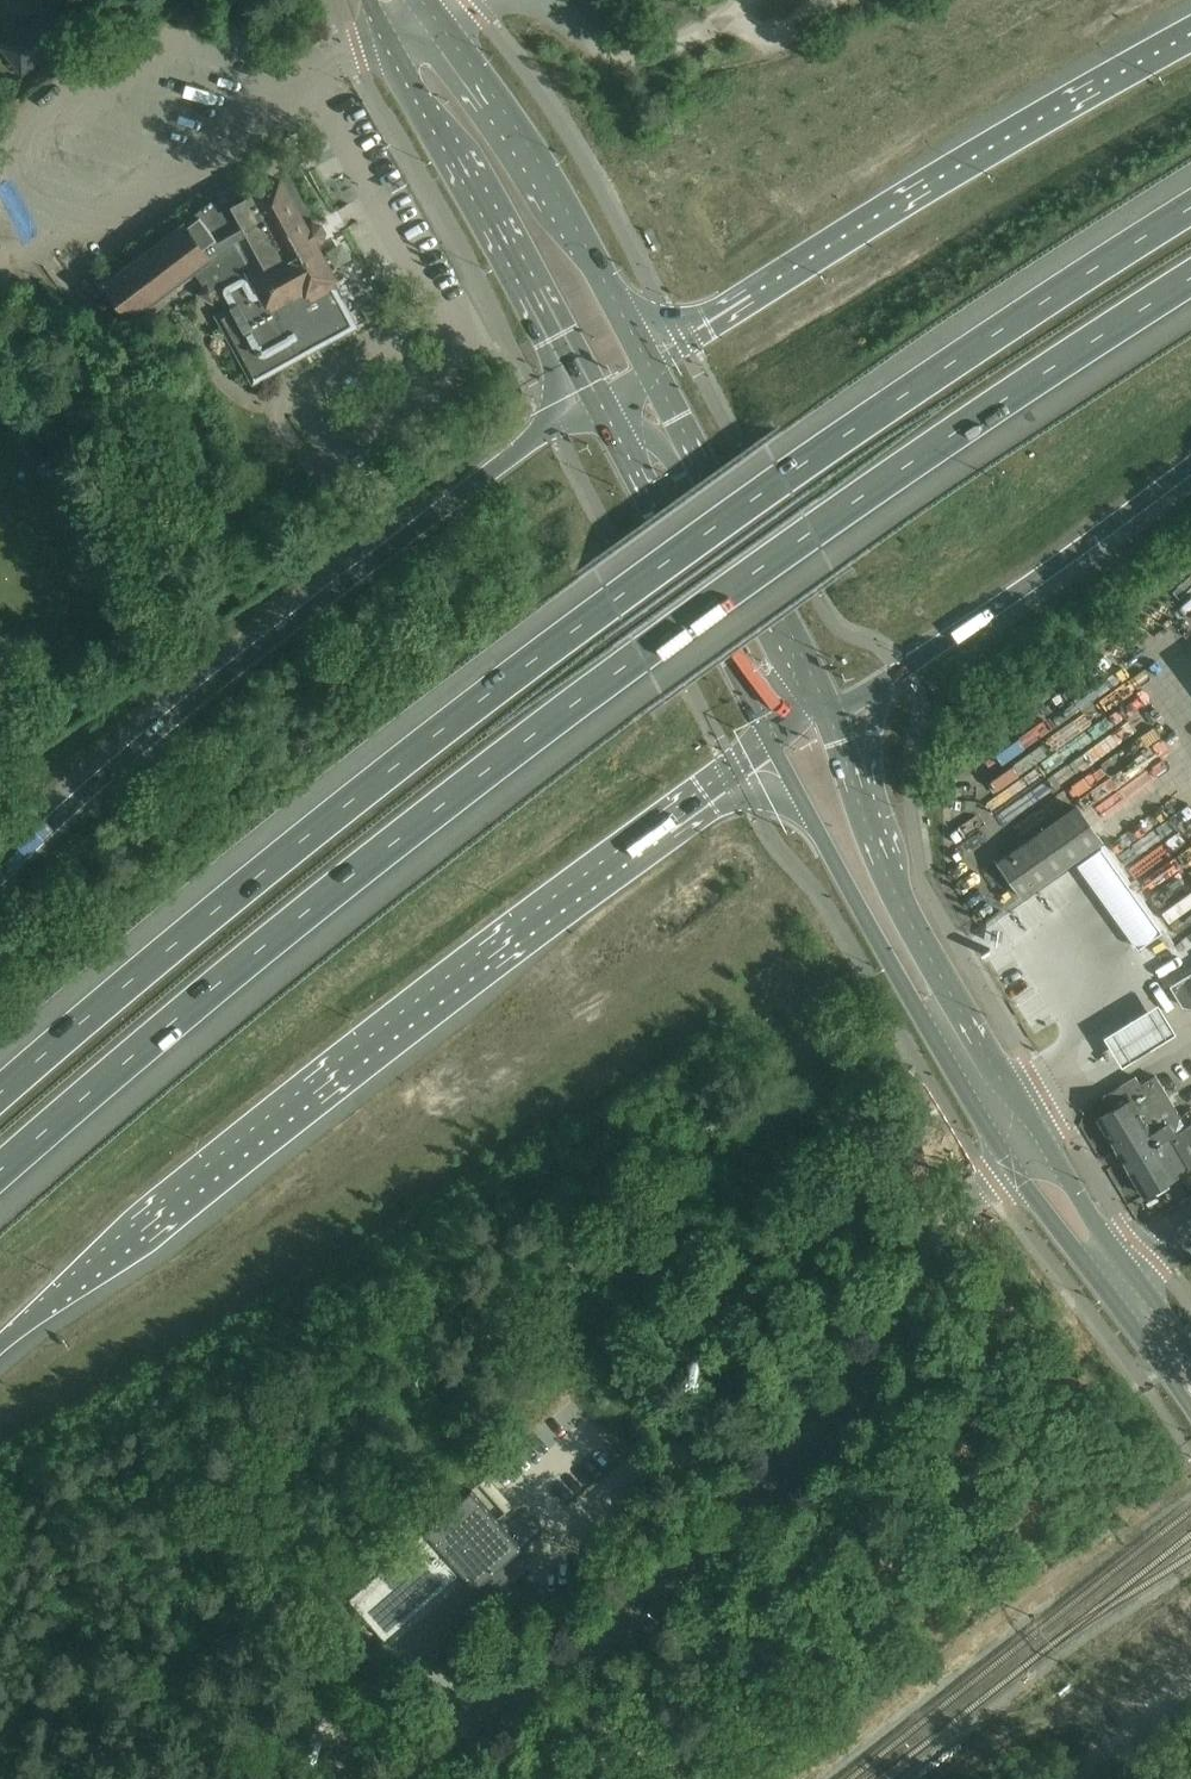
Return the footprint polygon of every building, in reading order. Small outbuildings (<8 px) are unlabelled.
[(68,39),(48,14),(20,36),(40,61),(68,39)] [(898,173),(910,168),(902,150),(891,155),(898,173)] [(104,282),(129,316),(130,315),(130,314),(191,268),(204,285),(203,287),(204,288),(207,282),(218,288),(214,294),(224,312),(217,316),(254,382),(356,325),(335,287),(339,285),(316,244),(322,241),(325,233),(320,225),(313,223),(307,227),(281,180),(250,195),(248,190),(229,200),(232,205),(219,212),(211,202),(104,282)] [(24,441),(33,454),(45,445),(37,432),(24,441)] [(1180,583),(1185,598),(1190,596),(1190,579),(1180,583)] [(1131,656),(1183,606),(1171,594),(1119,644),(1131,656)] [(875,624),(890,623),(889,607),(874,608),(875,624)] [(1116,738),(1068,772),(1090,804),(1087,806),(1101,826),(1097,829),(1102,836),(1146,805),(1130,783),(1117,792),(1107,778),(1125,766),(1135,780),(1142,775),(1116,738)] [(1136,885),(1190,843),(1190,831),(1175,810),(1170,814),(1162,804),(1106,846),(1136,885)] [(1077,805),(999,861),(1024,896),(1102,840),(1077,805)] [(1078,864),(1084,872),(1107,855),(1102,847),(1078,864)] [(1163,929),(1171,942),(1190,929),(1190,911),(1163,929)] [(1171,985),(1183,1005),(1190,1007),(1190,972),(1171,985)] [(1158,1004),(1104,1036),(1113,1051),(1121,1064),(1175,1032),(1166,1018),(1158,1004)] [(1190,1169),(1190,1124),(1175,1134),(1170,1126),(1182,1119),(1157,1078),(1142,1087),(1136,1076),(1105,1095),(1113,1109),(1098,1117),(1145,1195),(1178,1175),(1177,1175),(1187,1169),(1188,1170),(1190,1169)] [(688,1334),(671,1350),(680,1361),(690,1351),(697,1344),(688,1334)] [(349,1598),(385,1639),(387,1637),(462,1571),(468,1579),(486,1599),(532,1558),(526,1551),(472,1489),(446,1512),(349,1598)] [(344,1716),(336,1705),(325,1715),(333,1725),(344,1716)]
